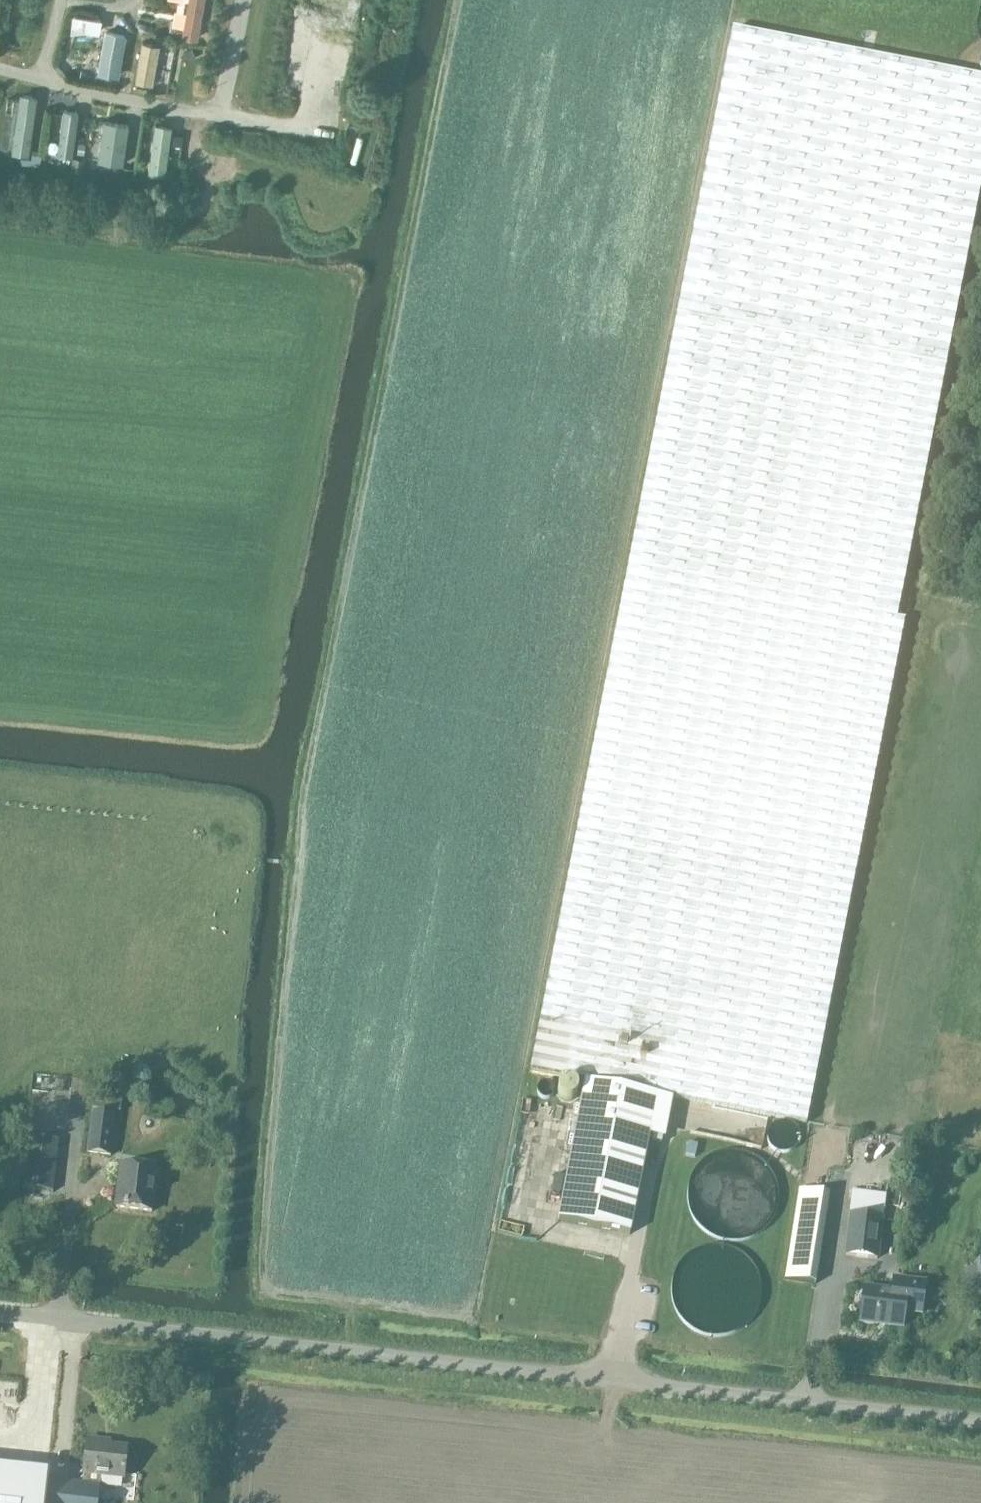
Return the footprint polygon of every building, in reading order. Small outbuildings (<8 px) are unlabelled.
[(947,369),(980,196),(980,77),(759,35),(731,29),(678,316),(947,369)] [(18,96),(10,149),(29,152),(37,99),(18,96)] [(64,109),(56,154),(73,157),(82,112),(64,109)] [(103,123),(98,160),(121,163),(126,126),(103,123)] [(152,126),(147,172),(165,174),(171,128),(152,126)] [(530,1069),(585,1080),(657,1094),(806,1123),(904,619),(898,618),(947,369),(678,316),(629,565),(530,1069)] [(657,1094),(585,1080),(558,1220),(629,1234),(657,1094)] [(85,1154),(113,1158),(119,1118),(90,1114),(85,1154)] [(22,1188),(53,1192),(59,1141),(28,1137),(22,1188)] [(771,1168),(764,1159),(754,1152),(743,1148),(732,1147),(720,1149),(709,1154),(701,1162),(694,1172),(691,1183),(691,1195),(694,1207),(700,1217),(708,1225),(718,1231),(730,1234),(741,1233),(753,1230),(763,1223),(770,1214),(775,1204),(778,1192),(778,1190),(776,1179),(771,1168)] [(125,1168),(119,1212),(153,1217),(159,1173),(125,1168)] [(815,1285),(830,1195),(799,1190),(784,1280),(815,1285)] [(883,1219),(886,1195),(852,1191),(849,1215),(883,1219)] [(845,1254),(879,1257),(883,1219),(849,1215),(845,1254)] [(680,1310),(688,1318),(698,1324),(710,1327),(722,1327),(733,1324),(743,1317),(751,1309),(757,1298),(759,1289),(759,1287),(759,1283),(759,1279),(758,1272),(753,1261),(746,1251),(736,1245),(725,1240),(713,1239),(701,1242),(691,1247),(682,1255),(675,1264),(672,1276),(671,1288),(674,1299),(680,1310)] [(861,1292),(857,1326),(905,1331),(907,1316),(923,1318),(926,1282),(892,1278),(890,1295),(861,1292)] [(83,1490),(47,1487),(45,1502),(94,1502),(97,1482),(122,1484),(125,1454),(98,1451),(99,1445),(84,1443),(80,1480),(84,1480),(83,1490)] [(47,1474),(0,1469),(0,1502),(44,1502),(47,1474)]
